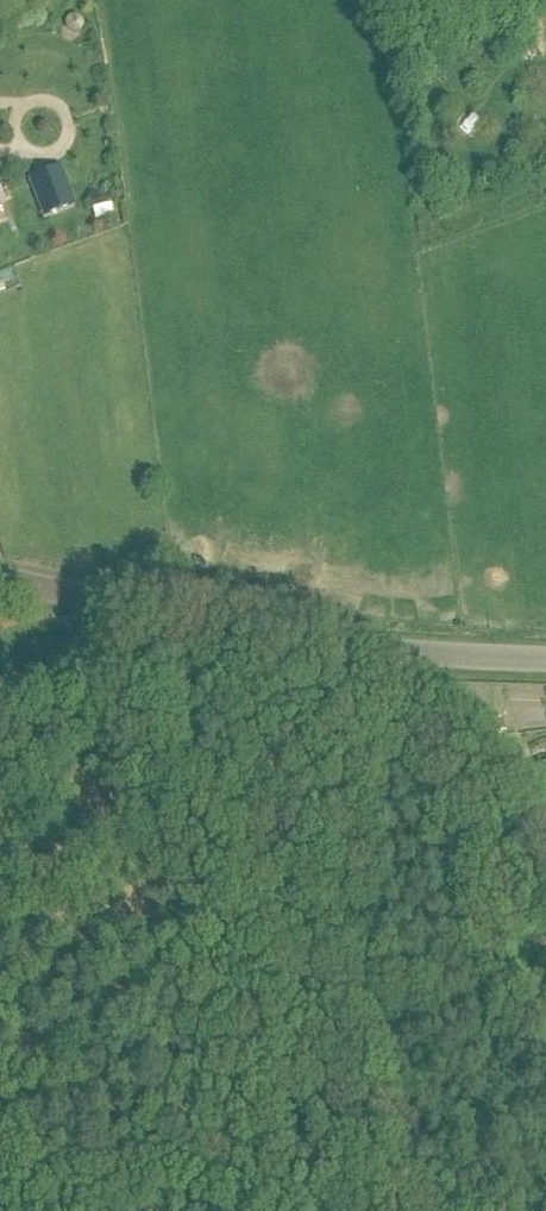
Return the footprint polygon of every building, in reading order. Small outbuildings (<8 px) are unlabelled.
[(68,20),(65,26),(66,33),(72,37),(79,35),(83,29),(82,22),(75,18),(68,20)] [(521,40),(509,50),(517,60),(529,50),(521,40)] [(61,170),(28,183),(43,220),(76,207),(61,170)] [(496,740),(497,739),(506,736),(500,722),(492,726),(490,727),(496,740)]
